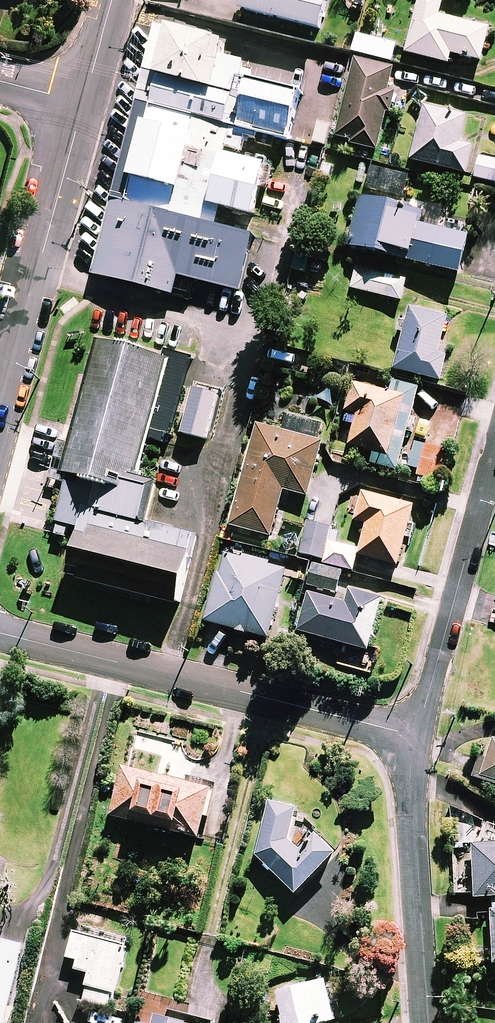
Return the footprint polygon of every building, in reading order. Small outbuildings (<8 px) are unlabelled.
[(241,13),(319,31),(326,0),(244,0),(241,13)] [(455,76),(458,64),(449,62),(451,55),(481,62),(489,29),(438,16),(442,0),(420,0),(406,54),(439,62),(436,71),(455,76)] [(396,45),(356,36),(352,52),(392,62),(396,45)] [(246,61),(159,39),(142,101),(199,116),(230,124),(242,76),(246,61)] [(354,60),(336,136),(350,139),(349,144),(377,151),(386,110),(392,112),(397,92),(387,90),(392,69),(354,60)] [(242,76),(230,124),(289,139),(302,91),(242,76)] [(199,116),(142,101),(135,134),(190,148),(199,116)] [(466,116),(425,106),(411,161),(465,174),(472,147),(459,144),(466,116)] [(135,134),(117,202),(251,237),(268,168),(190,148),(135,134)] [(478,157),(474,178),(494,182),(494,161),(478,157)] [(409,177),(371,166),(365,188),(403,198),(409,177)] [(423,212),(360,196),(348,246),(459,273),(467,238),(420,226),(423,212)] [(251,237),(117,202),(97,278),(182,300),(188,277),(245,292),(259,239),(251,237)] [(405,280),(356,268),(351,288),(400,301),(405,280)] [(447,318),(406,308),(400,331),(403,332),(394,370),(440,381),(447,356),(438,354),(447,318)] [(180,339),(104,321),(71,455),(147,474),(180,339)] [(397,469),(419,387),(391,379),(387,392),(353,383),(345,411),(356,414),(348,446),(374,452),(371,462),(397,469)] [(326,426),(281,414),(277,429),(257,424),(229,525),(270,536),(283,489),(307,496),(326,426)] [(450,452),(416,442),(408,472),(442,482),(450,452)] [(204,518),(93,491),(74,568),(185,595),(204,518)] [(413,506),(362,492),(355,520),(366,523),(358,554),(397,565),(413,506)] [(357,550),(329,542),(324,563),(352,570),(357,550)] [(288,560),(225,544),(205,621),(268,637),(288,560)] [(342,570),(321,564),(315,587),(336,593),(342,570)] [(384,592),(350,582),(345,602),(308,592),(298,631),(368,650),(384,592)] [(493,738),(481,776),(494,780),(494,739),(493,738)] [(160,771),(125,762),(112,814),(200,836),(213,785),(186,778),(187,771),(161,764),(160,771)] [(296,807),(272,801),(258,855),(296,891),(335,850),(315,831),(309,837),(293,821),(296,807)] [(473,843),(475,896),(494,895),(494,842),(473,843)] [(110,1007),(128,936),(82,924),(80,932),(74,930),(68,955),(78,958),(76,968),(91,971),(83,1000),(110,1007)] [(334,983),(274,998),(281,1022),(324,1022),(323,1021),(343,1016),(334,983)] [(153,1013),(151,1022),(184,1022),(185,1021),(153,1013)]
